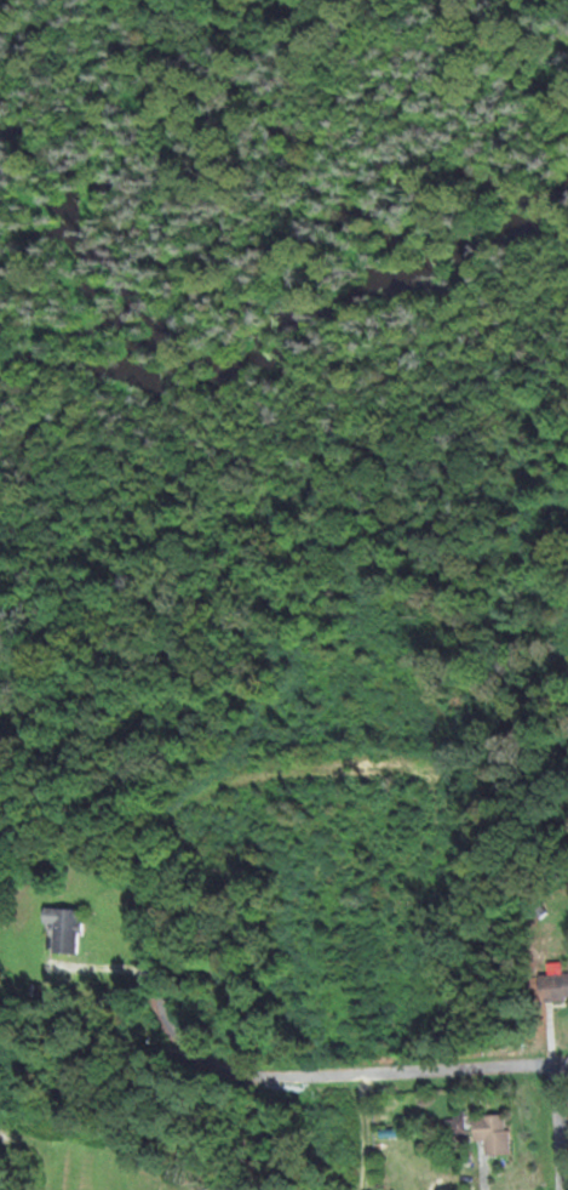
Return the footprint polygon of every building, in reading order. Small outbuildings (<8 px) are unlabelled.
[(53,924),(53,953),(79,953),(79,909),(44,909),(44,924),(53,924)] [(540,974),(540,1000),(567,1000),(567,974),(540,974)] [(449,1112),(449,1140),(465,1140),(465,1112),(449,1112)] [(472,1115),(472,1141),(484,1141),(484,1155),(508,1155),(508,1115),(472,1115)]
